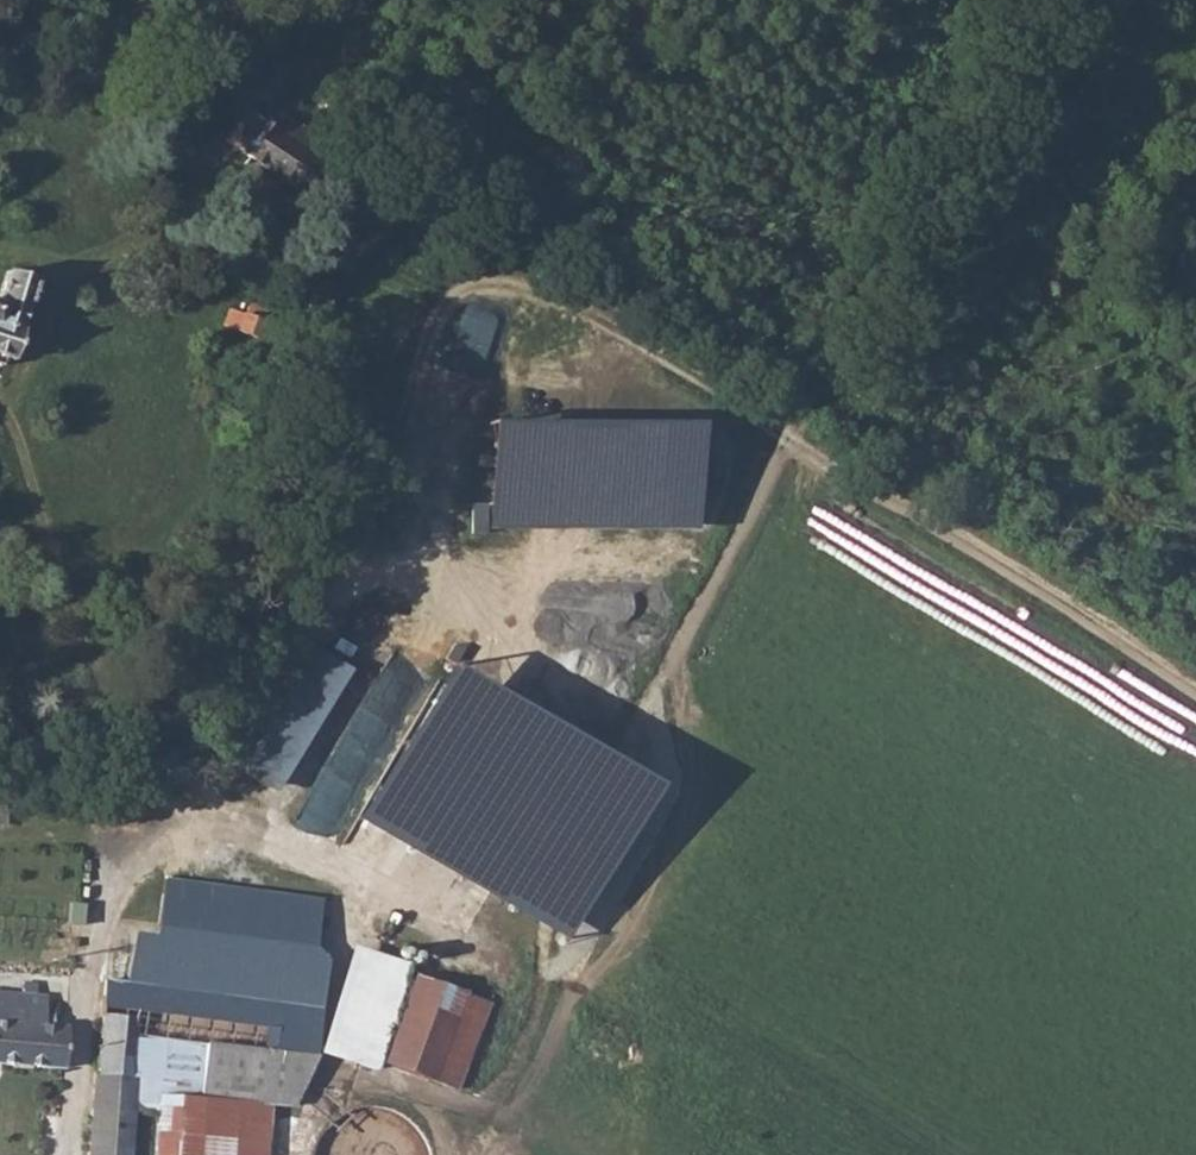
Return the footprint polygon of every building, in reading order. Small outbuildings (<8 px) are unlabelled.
[(291,154),(265,137),(247,167),(361,236),(367,227),(382,234),(389,221),(376,214),(378,209),(325,176),(333,159),(301,139),(291,154)] [(45,282),(16,274),(7,303),(0,300),(0,370),(16,375),(19,364),(23,364),(33,335),(29,333),(45,282)] [(265,323),(251,318),(244,334),(296,358),(303,342),(278,332),(281,322),(269,314),(265,323)] [(703,526),(709,420),(497,414),(495,525),(703,526)] [(316,645),(240,769),(231,764),(223,780),(240,788),(247,778),(266,789),(284,759),(292,764),(351,667),(316,645)] [(669,786),(457,665),(360,813),(574,935),(669,786)] [(159,935),(315,956),(323,899),(170,877),(159,935)] [(159,935),(134,932),(131,954),(151,956),(159,935)] [(159,935),(151,956),(125,1154),(267,1154),(270,1105),(296,1106),(317,1055),(322,1008),(328,958),(315,956),(159,935)] [(411,963),(352,945),(319,1052),(375,1070),(411,963)] [(105,979),(101,1015),(99,1015),(95,1073),(94,1073),(87,1154),(125,1154),(151,956),(131,954),(127,981),(105,979)] [(492,1002),(415,974),(384,1061),(456,1089),(492,1002)] [(0,990),(0,1065),(66,1070),(66,1025),(46,1024),(46,994),(0,990)]
